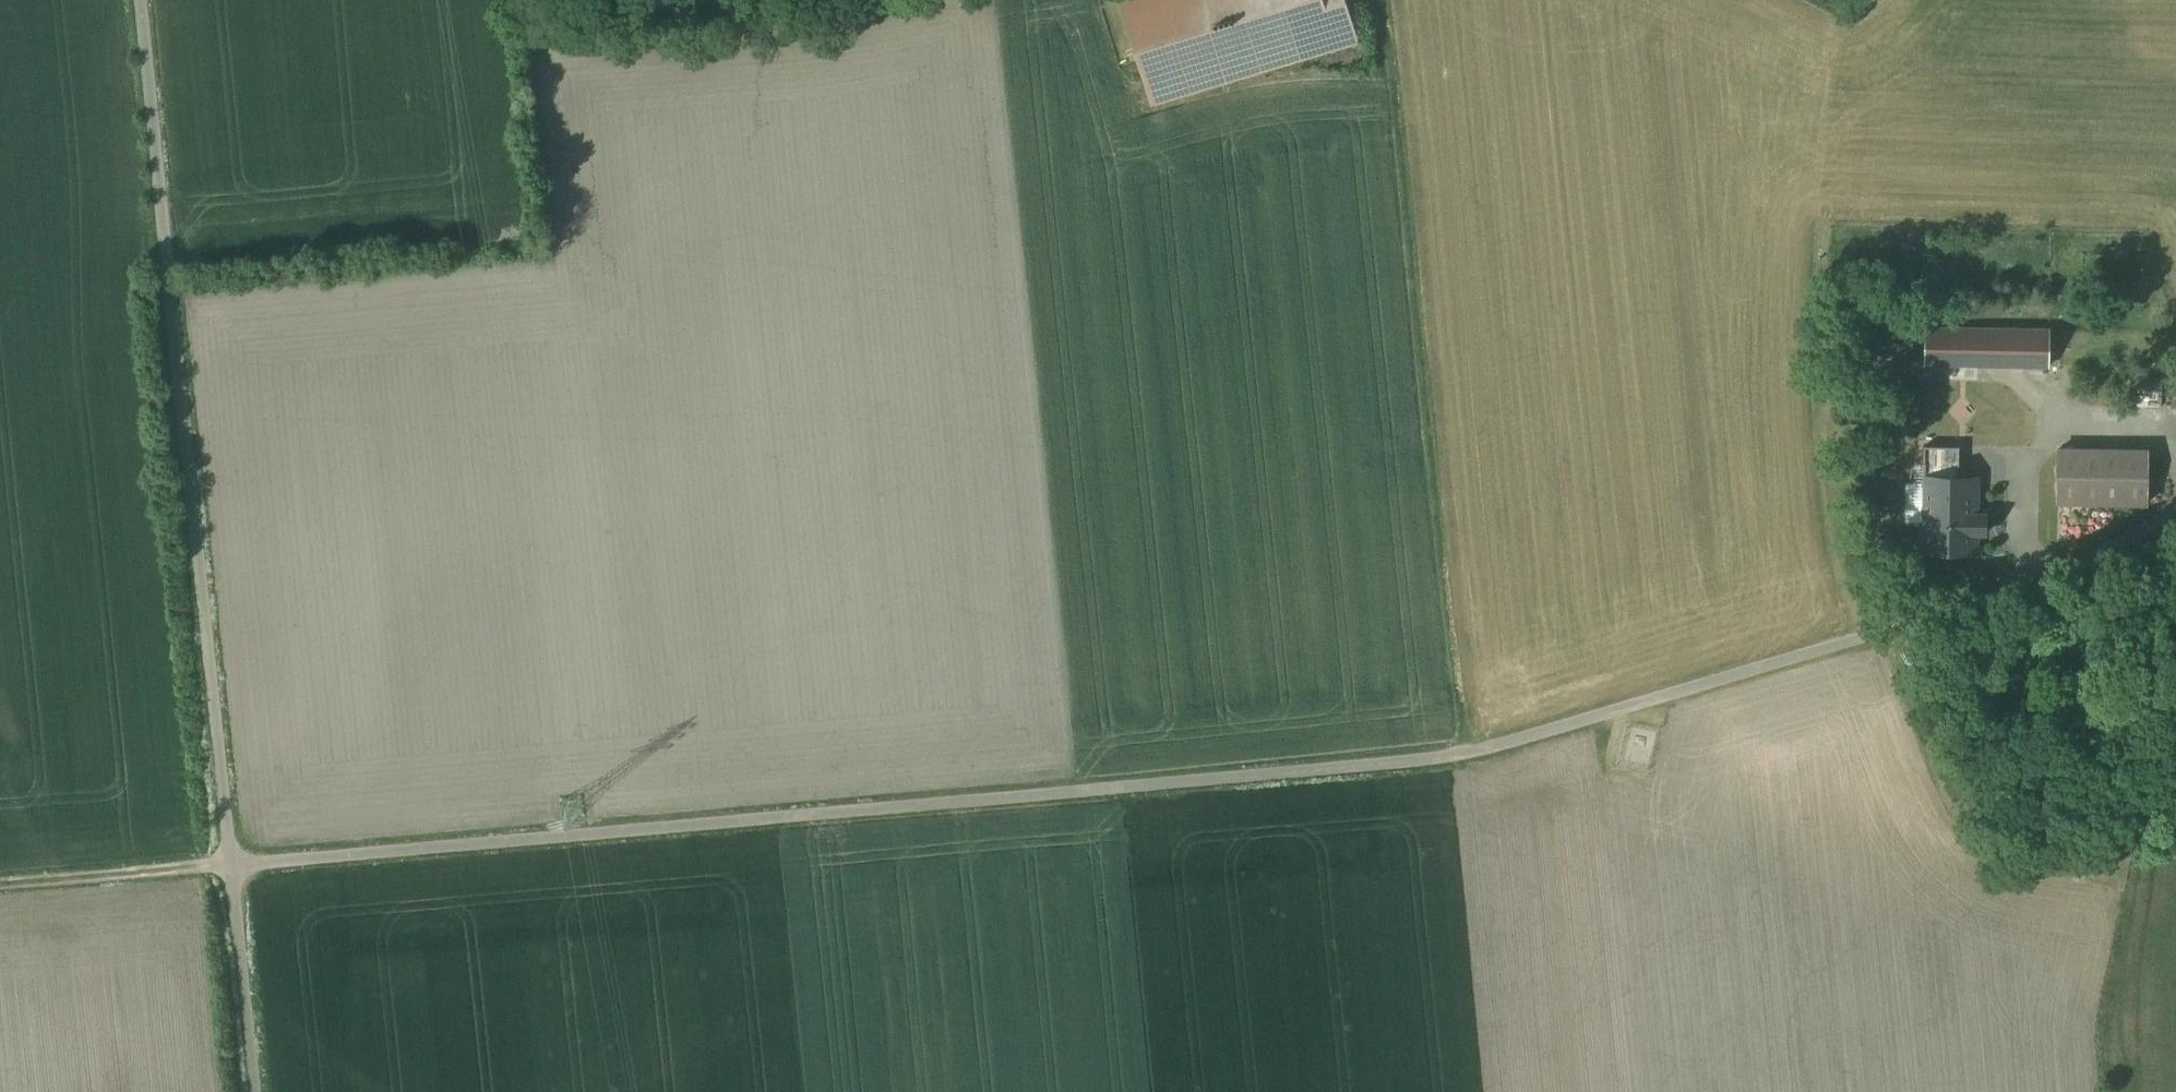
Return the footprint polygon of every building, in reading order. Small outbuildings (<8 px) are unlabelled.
[(1153,103),(1358,41),(1345,0),(1121,0),(1153,103)] [(2050,331),(1929,331),(1929,371),(1955,372),(1955,401),(1928,400),(1927,454),(2029,455),(2029,399),(1987,399),(1987,368),(2051,369),(2050,331)] [(2153,450),(2060,448),(2059,506),(2151,507),(2153,450)] [(1983,481),(1922,481),(1923,556),(1983,556),(1983,481)]
